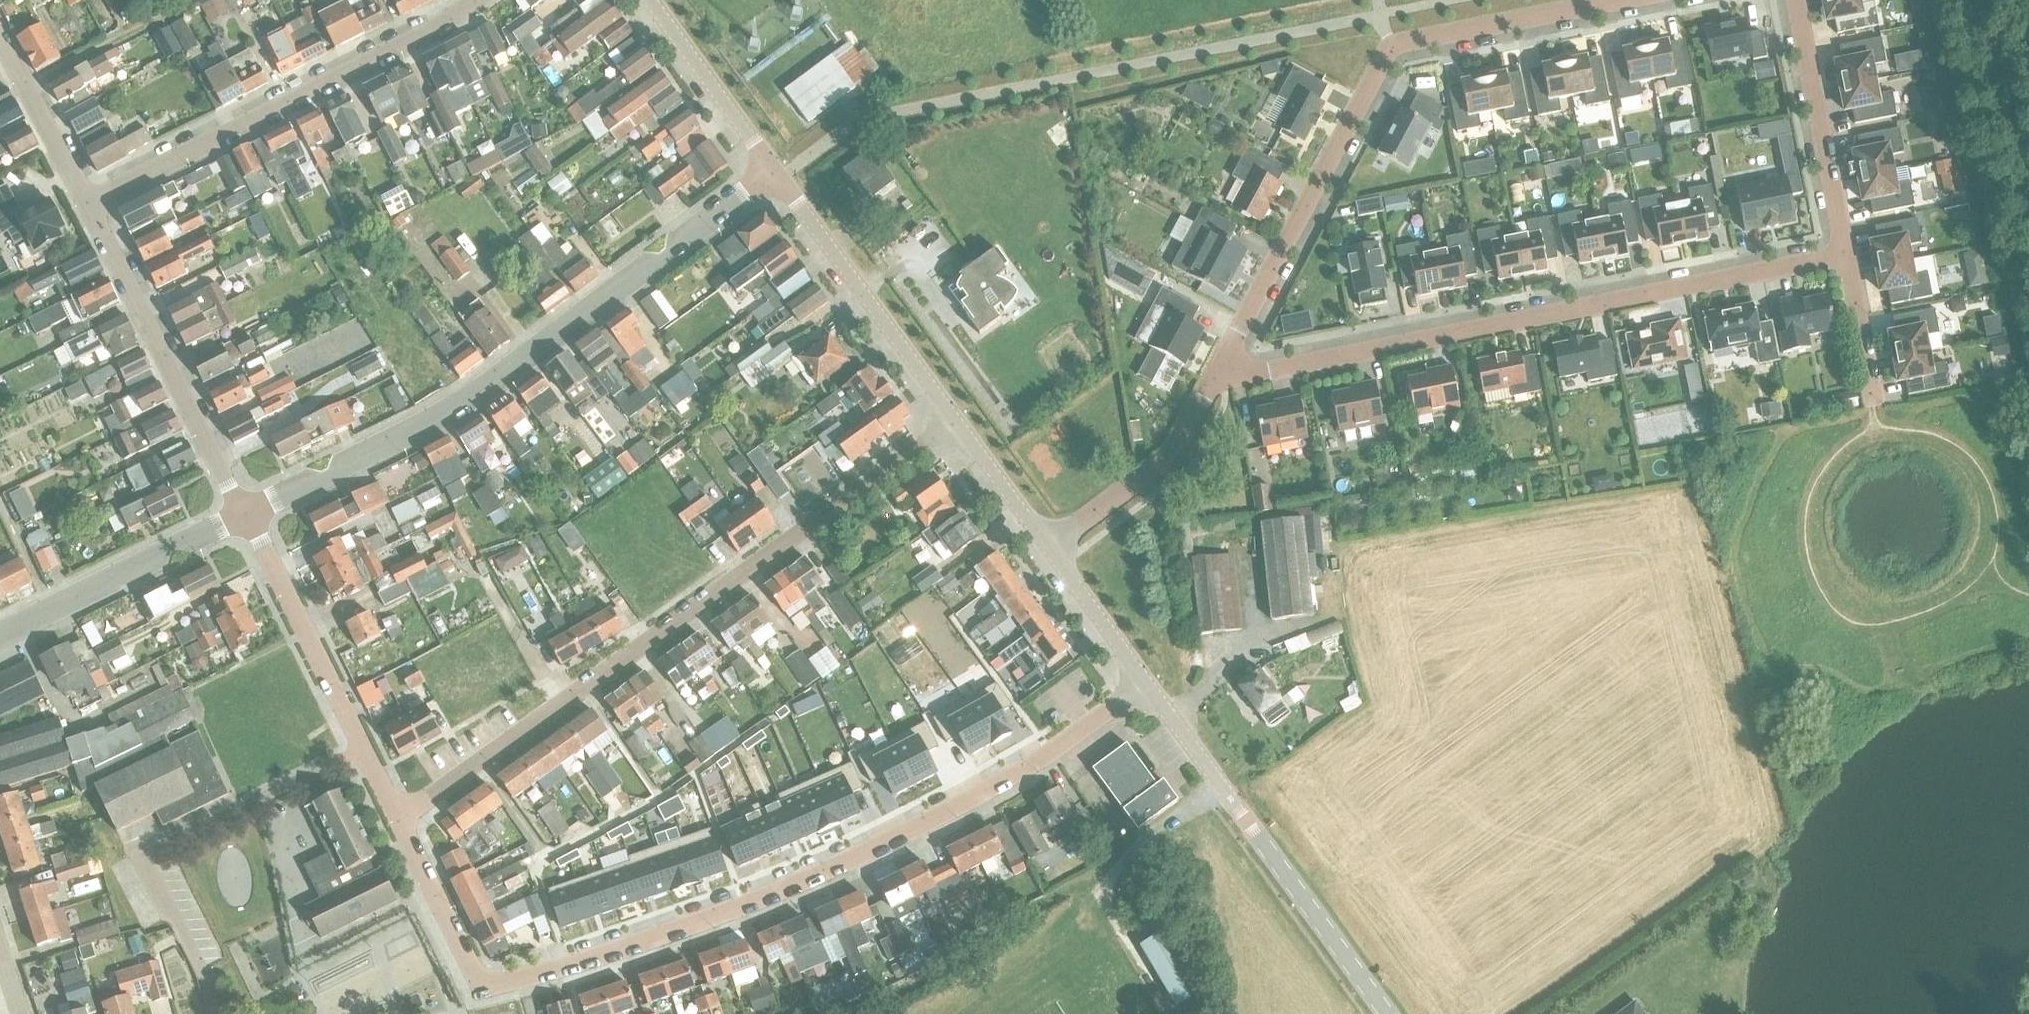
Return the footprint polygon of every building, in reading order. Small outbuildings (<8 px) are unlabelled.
[(349,2),(352,9),(365,34),(387,23),(379,6),(376,0),(348,0),(349,2)] [(402,15),(424,4),(422,0),(394,0),(402,15)] [(560,37),(610,0),(609,0),(575,0),(574,1),(580,6),(556,24),(559,28),(555,31),(560,37)] [(610,0),(560,37),(571,54),(572,56),(600,35),(611,50),(634,33),(610,0)] [(1827,21),(1834,20),(1837,34),(1879,26),(1874,2),(1860,5),(1859,0),(1823,0),(1827,21)] [(365,34),(352,9),(349,2),(321,17),(337,48),(365,34)] [(318,22),(313,13),(315,12),(312,7),(301,13),(308,27),(318,22)] [(521,19),(509,28),(518,41),(541,25),(536,19),(532,12),(521,19)] [(174,25),(188,51),(200,45),(186,18),(174,25)] [(1705,28),(1711,62),(1752,54),(1753,61),(1767,58),(1762,32),(1749,34),(1746,20),(1705,28)] [(479,30),(494,59),(507,53),(492,24),(479,30)] [(19,38),(38,71),(62,59),(43,25),(19,38)] [(157,34),(170,58),(182,51),(170,27),(157,34)] [(288,28),(266,39),(275,58),(283,75),(306,63),(293,38),(288,28)] [(309,31),(293,38),(306,63),(328,52),(317,28),(309,31)] [(509,28),(503,31),(510,45),(518,41),(509,28)] [(469,36),(446,47),(467,88),(475,104),(492,96),(485,81),(484,80),(483,81),(481,77),(486,74),(482,66),(483,65),(477,53),(477,52),(469,36)] [(560,37),(552,42),(565,59),(571,54),(560,37)] [(567,111),(577,124),(606,103),(657,66),(636,37),(610,55),(625,75),(599,94),(596,90),(567,111)] [(1644,40),(1652,81),(1665,78),(1668,91),(1691,87),(1683,46),(1669,49),(1668,42),(1662,43),(1661,42),(1662,41),(1658,40),(1655,39),(1651,39),(1648,40),(1644,40)] [(1840,87),(1875,80),(1872,66),(1886,63),(1881,39),(1839,47),(1842,62),(1835,63),(1840,87)] [(808,124),(887,70),(869,44),(861,49),(855,40),(783,88),(808,124)] [(1639,83),(1652,81),(1644,40),(1641,41),(1637,42),(1634,43),(1631,45),(1628,47),(1629,48),(1629,49),(1623,50),(1624,58),(1611,60),(1619,101),(1642,96),(1639,83)] [(247,94),(229,61),(228,61),(219,44),(208,50),(218,69),(199,79),(216,111),(247,94)] [(467,88),(446,47),(424,58),(441,91),(452,87),(455,93),(467,88)] [(251,49),(229,61),(247,94),(270,82),(262,68),(251,49)] [(533,58),(541,69),(554,61),(546,49),(533,58)] [(111,63),(118,59),(113,52),(51,86),(60,102),(70,97),(72,99),(73,99),(77,104),(91,97),(87,88),(116,72),(111,63)] [(1563,56),(1571,97),(1584,94),(1587,107),(1610,103),(1602,62),(1588,65),(1587,58),(1581,59),(1581,58),(1581,57),(1578,56),(1574,55),(1570,55),(1567,56),(1563,56)] [(1558,99),(1571,97),(1563,56),(1560,57),(1557,58),(1553,59),(1550,61),(1547,63),(1548,64),(1548,65),(1542,66),(1544,74),(1530,76),(1538,117),(1561,112),(1558,99)] [(1280,73),(1277,62),(1261,67),(1264,77),(1280,73)] [(408,66),(386,78),(407,120),(430,108),(408,66)] [(1294,68),(1278,98),(1288,103),(1276,127),(1283,131),(1281,134),(1295,142),(1297,138),(1305,142),(1313,126),(1315,127),(1320,118),(1318,117),(1325,105),(1319,102),(1328,86),(1294,68)] [(613,116),(605,121),(612,132),(673,88),(661,71),(639,88),(608,110),(613,116)] [(1483,72),(1491,113),(1504,110),(1506,123),(1529,118),(1521,78),(1508,81),(1506,73),(1500,75),(1500,73),(1500,72),(1497,72),(1493,71),(1490,71),(1486,71),(1483,72)] [(1478,115),(1491,113),(1483,72),(1479,73),(1476,74),(1473,75),(1470,77),(1467,79),(1467,80),(1468,81),(1461,82),(1463,89),(1449,92),(1457,133),(1480,128),(1478,115)] [(485,81),(499,109),(511,103),(497,75),(485,81)] [(407,120),(386,78),(364,89),(372,105),(374,104),(384,124),(394,119),(399,129),(409,124),(407,120)] [(1191,80),(1183,95),(1210,109),(1218,94),(1191,80)] [(1878,95),(1875,80),(1840,87),(1845,111),(1852,110),(1855,125),(1896,116),(1892,92),(1878,95)] [(1901,112),(1931,109),(1929,83),(1899,86),(1901,112)] [(15,100),(15,101),(8,88),(0,93),(0,134),(26,121),(15,100)] [(673,88),(612,132),(619,142),(657,113),(662,120),(684,104),(673,88)] [(327,107),(339,131),(347,146),(368,136),(357,113),(358,113),(349,95),(327,107)] [(452,132),(462,127),(446,95),(435,100),(452,132)] [(1444,109),(1418,95),(1408,114),(1401,110),(1378,153),(1408,170),(1430,127),(1439,132),(1444,123),(1438,120),(1444,109)] [(67,115),(78,136),(107,120),(95,99),(67,115)] [(452,132),(435,100),(434,100),(439,111),(427,117),(438,139),(452,132)] [(677,150),(685,160),(709,142),(699,128),(701,127),(688,108),(637,145),(649,161),(668,147),(664,141),(672,135),(681,148),(677,150)] [(320,110),(296,122),(309,148),(326,181),(334,178),(320,150),(319,150),(316,145),(323,141),(324,143),(333,138),(328,127),(320,110)] [(80,140),(86,150),(98,172),(155,141),(148,129),(120,144),(114,134),(113,134),(108,124),(80,140)] [(264,138),(278,164),(287,182),(296,201),(302,198),(312,193),(295,159),(305,154),(291,125),(264,138)] [(40,147),(29,127),(0,143),(0,158),(11,152),(16,160),(40,147)] [(378,134),(395,165),(408,158),(391,127),(378,134)] [(1853,153),(1858,177),(1893,171),(1890,156),(1904,153),(1899,129),(1857,137),(1860,152),(1853,153)] [(413,155),(426,148),(419,134),(406,141),(413,155)] [(1590,152),(1603,149),(1600,134),(1586,138),(1590,152)] [(1796,222),(1791,196),(1802,194),(1791,135),(1777,138),(1786,182),(1763,187),(1762,183),(1736,189),(1745,232),(1766,228),(1766,229),(1778,226),(1778,225),(1796,222)] [(511,143),(516,154),(531,146),(526,136),(511,143)] [(278,164),(264,138),(255,143),(272,177),(274,176),(279,186),(287,182),(278,164)] [(509,139),(495,146),(503,162),(517,155),(516,154),(511,143),(509,139)] [(1628,159),(1668,158),(1667,140),(1628,142),(1628,159)] [(685,160),(676,167),(654,183),(667,201),(680,191),(679,190),(696,178),(702,186),(728,166),(710,142),(709,142),(685,160)] [(344,143),(330,150),(336,162),(330,165),(335,176),(340,173),(338,169),(353,161),(344,143)] [(273,190),(263,171),(251,145),(232,154),(249,186),(254,198),(273,190)] [(536,146),(524,154),(538,174),(550,166),(536,146)] [(1248,147),(1232,177),(1245,184),(1232,207),(1261,223),(1281,186),(1278,184),(1286,168),(1248,147)] [(874,148),(845,169),(857,185),(869,201),(898,180),(874,148)] [(467,166),(473,178),(502,163),(497,151),(467,166)] [(1471,172),(1499,167),(1496,153),(1469,158),(1471,172)] [(230,155),(216,162),(223,175),(218,177),(222,185),(227,183),(232,193),(246,186),(230,155)] [(653,183),(654,183),(676,167),(670,159),(647,174),(653,183)] [(468,176),(461,162),(446,170),(453,184),(468,176)] [(1893,171),(1858,177),(1863,201),(1870,200),(1873,215),(1914,207),(1910,182),(1906,167),(1892,170),(1893,171)] [(1958,171),(1940,175),(1944,194),(1962,190),(1958,171)] [(548,184),(558,198),(568,191),(558,176),(548,184)] [(458,191),(466,201),(484,187),(477,177),(458,191)] [(410,182),(383,192),(391,214),(418,204),(410,182)] [(120,210),(136,243),(179,222),(168,201),(181,194),(175,183),(120,210)] [(1677,206),(1685,244),(1709,239),(1707,230),(1719,227),(1711,186),(1688,190),(1691,203),(1677,206)] [(232,197),(238,208),(251,202),(250,201),(252,200),(247,189),(232,197)] [(1412,192),(1390,195),(1391,207),(1414,204),(1412,192)] [(1685,244),(1677,206),(1664,208),(1661,196),(1638,200),(1646,242),(1659,239),(1661,249),(1685,244)] [(69,235),(52,202),(50,203),(48,198),(33,206),(35,211),(26,217),(23,211),(21,212),(14,199),(0,207),(0,228),(3,234),(10,231),(17,244),(25,240),(35,257),(45,252),(43,249),(69,235)] [(1381,198),(1355,203),(1358,217),(1384,212),(1381,198)] [(1596,222),(1604,260),(1628,255),(1626,246),(1639,243),(1630,202),(1607,206),(1610,219),(1596,222)] [(1247,250),(1230,241),(1237,227),(1203,208),(1172,267),(1223,294),(1247,250)] [(179,222),(136,243),(147,263),(174,249),(169,240),(172,238),(174,241),(206,225),(200,211),(179,222)] [(1604,260),(1596,222),(1583,225),(1580,212),(1557,216),(1566,258),(1578,255),(1580,265),(1604,260)] [(250,219),(260,241),(271,236),(260,214),(250,219)] [(740,234),(723,247),(730,257),(728,259),(739,274),(780,245),(774,236),(778,233),(765,215),(739,233),(740,234)] [(1515,238),(1523,276),(1547,271),(1545,262),(1558,259),(1549,218),(1526,222),(1529,235),(1515,238)] [(1922,243),(1917,219),(1875,227),(1878,242),(1871,244),(1876,268),(1910,261),(1907,246),(1922,243)] [(542,225),(532,232),(548,255),(576,293),(598,277),(578,249),(575,251),(569,242),(560,249),(542,225)] [(1523,276),(1515,238),(1502,241),(1499,228),(1476,232),(1485,274),(1497,272),(1499,281),(1523,276)] [(352,237),(348,229),(319,243),(323,251),(339,244),(339,243),(352,237)] [(539,262),(548,255),(532,232),(520,240),(532,257),(525,263),(530,271),(521,277),(527,286),(547,314),(571,297),(560,283),(558,284),(546,268),(544,269),(539,262)] [(1435,254),(1442,292),(1466,287),(1465,278),(1477,275),(1469,234),(1446,238),(1448,251),(1435,254)] [(444,236),(431,245),(458,281),(471,272),(444,236)] [(188,274),(186,269),(184,265),(217,249),(211,238),(149,268),(159,289),(188,274)] [(1354,274),(1361,308),(1387,303),(1380,269),(1384,269),(1380,252),(1377,252),(1374,238),(1348,243),(1350,258),(1347,258),(1351,275),(1354,274)] [(762,289),(789,269),(799,262),(785,242),(780,245),(739,274),(732,280),(739,290),(744,286),(750,295),(754,296),(763,290),(762,289)] [(1442,292),(1435,254),(1421,257),(1419,244),(1396,248),(1404,290),(1416,287),(1418,297),(1442,292)] [(1004,268),(1008,265),(997,250),(993,253),(964,273),(966,276),(964,277),(962,279),(959,282),(958,286),(957,287),(956,289),(960,294),(962,293),(968,300),(961,304),(968,314),(966,315),(980,335),(1001,319),(1000,318),(994,311),(1000,307),(1004,312),(1008,310),(1010,307),(1013,304),(1015,301),(1017,298),(1018,294),(1016,291),(1013,288),(1010,286),(1007,284),(1004,282),(1000,281),(997,279),(1006,273),(1007,272),(1004,268)] [(1980,251),(1963,254),(1970,287),(1987,283),(1980,251)] [(95,252),(61,269),(22,288),(28,300),(58,285),(65,299),(90,286),(87,280),(104,271),(95,252)] [(256,252),(248,255),(222,268),(227,280),(254,266),(261,263),(256,252)] [(1138,265),(1116,253),(1107,268),(1130,280),(1138,265)] [(1913,275),(1910,261),(1876,268),(1880,292),(1887,290),(1890,305),(1932,297),(1927,273),(1913,275)] [(799,262),(789,269),(762,289),(763,290),(776,309),(813,282),(799,262)] [(731,281),(725,272),(710,283),(716,292),(731,281)] [(504,281),(512,293),(524,285),(516,273),(504,281)] [(61,336),(65,345),(98,328),(93,319),(103,315),(101,311),(119,302),(109,280),(30,320),(37,335),(53,327),(52,326),(68,319),(73,330),(61,336)] [(190,281),(167,291),(172,302),(195,292),(190,281)] [(168,308),(178,329),(228,304),(218,284),(168,308)] [(801,323),(829,303),(815,285),(762,323),(759,326),(767,337),(796,316),(801,323)] [(1168,312),(1149,347),(1167,357),(1154,381),(1170,389),(1182,365),(1185,366),(1204,329),(1192,323),(1200,308),(1162,288),(1154,304),(1168,312)] [(1797,302),(1796,297),(1779,301),(1785,333),(1779,334),(1783,354),(1810,348),(1808,337),(1835,331),(1828,296),(1797,302)] [(660,331),(670,324),(651,297),(640,304),(660,331)] [(463,320),(490,357),(511,341),(480,300),(470,307),(474,312),(463,320)] [(228,304),(178,329),(187,348),(192,345),(198,358),(219,348),(213,335),(238,323),(228,304)] [(1707,327),(1703,328),(1705,340),(1709,339),(1712,351),(1733,347),(1737,350),(1747,348),(1751,343),(1755,343),(1759,365),(1779,361),(1771,323),(1757,326),(1753,305),(1736,309),(1737,312),(1724,315),(1724,311),(1704,315),(1707,327)] [(629,309),(606,326),(630,359),(648,345),(642,338),(639,340),(638,338),(632,331),(640,325),(637,320),(640,317),(633,307),(629,310),(629,309)] [(1889,334),(1893,358),(1928,351),(1925,337),(1939,334),(1935,309),(1893,318),(1896,332),(1889,334)] [(1293,329),(1315,324),(1311,310),(1290,315),(1293,329)] [(1988,332),(2002,333),(2004,312),(1990,310),(1988,332)] [(441,330),(427,311),(417,319),(430,339),(441,330)] [(98,328),(65,345),(74,364),(95,353),(102,367),(142,348),(126,315),(98,329),(98,328)] [(1626,336),(1633,371),(1687,360),(1679,320),(1651,326),(1652,332),(1646,333),(1645,332),(1626,336)] [(255,334),(260,345),(278,336),(273,325),(255,334)] [(587,360),(586,360),(611,394),(610,394),(629,419),(648,405),(641,395),(651,387),(647,382),(633,363),(631,361),(621,368),(639,392),(630,398),(624,391),(607,367),(618,359),(598,332),(577,347),(587,360)] [(469,339),(460,345),(451,351),(439,334),(432,339),(461,378),(485,361),(469,339)] [(232,363),(256,351),(248,336),(195,362),(205,383),(235,368),(232,363)] [(1595,337),(1553,346),(1560,378),(1586,373),(1588,382),(1617,376),(1610,341),(1596,343),(1595,337)] [(683,352),(674,340),(666,346),(674,358),(683,352)] [(792,361),(811,388),(846,363),(830,340),(821,347),(817,341),(796,356),(786,342),(761,360),(772,375),(792,361)] [(766,341),(735,363),(725,371),(731,380),(741,372),(742,372),(761,358),(772,350),(766,341)] [(122,373),(133,395),(158,383),(152,370),(153,369),(144,351),(116,365),(85,380),(95,399),(109,392),(104,382),(122,373)] [(1893,358),(1898,382),(1905,381),(1908,395),(1950,387),(1945,363),(1931,366),(1928,351),(1893,358)] [(611,394),(586,360),(579,366),(569,353),(548,369),(576,407),(593,395),(598,403),(610,394),(611,394)] [(1484,394),(1510,388),(1512,398),(1541,392),(1534,356),(1520,359),(1519,353),(1477,361),(1484,394)] [(353,367),(360,381),(382,369),(375,356),(353,367)] [(742,372),(741,372),(753,389),(772,375),(761,360),(761,358),(742,372)] [(1708,402),(1707,360),(1690,361),(1692,403),(1708,402)] [(1404,383),(1407,399),(1411,398),(1415,417),(1460,408),(1452,366),(1436,369),(1437,373),(1407,379),(1408,382),(1404,383)] [(244,390),(269,378),(263,367),(210,393),(220,414),(249,400),(244,390)] [(867,414),(895,394),(885,380),(881,383),(871,369),(817,407),(824,417),(840,406),(838,404),(849,396),(856,406),(860,403),(867,414)] [(685,370),(663,385),(678,407),(700,392),(685,370)] [(517,392),(546,430),(554,424),(546,413),(561,403),(541,374),(517,392)] [(258,393),(263,404),(296,388),(291,377),(258,393)] [(404,381),(391,385),(398,409),(412,405),(404,381)] [(81,418),(77,404),(92,399),(86,382),(44,396),(53,427),(81,418)] [(106,420),(115,439),(138,428),(133,420),(169,402),(159,382),(158,383),(133,395),(113,406),(117,415),(106,420)] [(1328,399),(1331,414),(1335,414),(1339,432),(1384,423),(1376,382),(1360,385),(1361,389),(1331,395),(1332,398),(1328,399)] [(659,398),(651,387),(641,395),(648,405),(659,398)] [(225,425),(235,445),(259,432),(255,423),(291,405),(286,395),(225,425)] [(487,414),(522,460),(529,469),(543,459),(535,448),(531,451),(514,429),(528,419),(511,396),(487,414)] [(1260,429),(1263,448),(1308,439),(1300,397),(1284,400),(1285,404),(1256,410),(1256,413),(1252,414),(1256,430),(1260,429)] [(1764,404),(1771,420),(1784,414),(1777,398),(1764,404)] [(898,399),(824,452),(831,461),(834,458),(836,462),(847,454),(853,463),(873,448),(870,444),(886,433),(889,438),(906,425),(903,420),(910,415),(898,399)] [(282,459),(285,457),(289,460),(295,457),(295,452),(311,444),(311,445),(355,423),(344,401),(300,423),(301,425),(272,439),(282,459)] [(159,444),(164,454),(187,442),(182,432),(183,431),(173,411),(138,428),(115,439),(126,460),(159,444)] [(457,432),(483,474),(490,470),(478,452),(496,440),(481,417),(457,432)] [(558,425),(548,433),(552,439),(562,432),(558,425)] [(823,432),(818,436),(825,448),(837,440),(833,434),(823,432)] [(449,437),(424,450),(445,490),(446,489),(452,502),(467,494),(460,481),(470,477),(449,437)] [(164,454),(127,472),(137,492),(137,493),(141,491),(151,486),(151,485),(163,479),(162,479),(172,474),(173,474),(185,469),(185,470),(189,468),(188,467),(198,462),(188,442),(187,442),(164,454)] [(758,448),(747,456),(779,500),(790,492),(758,448)] [(627,452),(616,460),(628,476),(639,468),(627,452)] [(781,467),(791,484),(812,472),(802,455),(781,467)] [(584,480),(599,500),(627,479),(613,460),(584,480)] [(506,487),(495,470),(483,478),(494,494),(506,487)] [(767,488),(757,474),(748,481),(758,494),(767,488)] [(919,513),(929,528),(957,509),(947,495),(948,494),(935,475),(925,482),(921,476),(894,496),(901,505),(915,495),(925,509),(919,513)] [(685,514),(680,517),(687,526),(691,523),(698,532),(707,525),(700,516),(714,506),(696,481),(683,491),(691,502),(690,503),(682,508),(685,514)] [(310,517),(320,538),(389,503),(378,483),(310,517)] [(12,491),(25,519),(41,512),(28,484),(12,491)] [(1252,488),(1257,514),(1272,511),(1268,485),(1252,488)] [(475,495),(489,517),(502,509),(489,487),(475,495)] [(146,501),(120,514),(129,533),(154,521),(162,517),(172,512),(181,508),(172,488),(146,501)] [(137,492),(114,503),(120,514),(146,501),(141,491),(137,493),(137,492)] [(86,503),(82,494),(73,498),(77,507),(86,503)] [(396,506),(404,524),(429,513),(421,495),(396,506)] [(758,498),(739,513),(758,540),(777,526),(758,498)] [(758,540),(739,513),(733,517),(727,509),(714,518),(739,553),(758,540)] [(1260,514),(1261,524),(1272,621),(1313,617),(1309,580),(1317,579),(1314,555),(1307,556),(1303,519),(1311,518),(1310,509),(1260,514)] [(469,542),(456,515),(430,528),(434,536),(453,527),(461,546),(469,542)] [(922,534),(932,548),(934,547),(944,561),(952,554),(953,556),(978,538),(962,515),(938,533),(933,526),(922,534)] [(571,524),(559,532),(567,542),(578,534),(571,524)] [(29,533),(35,547),(54,539),(48,525),(29,533)] [(315,558),(324,577),(375,552),(375,553),(387,547),(381,534),(355,547),(356,549),(347,553),(340,539),(324,547),(327,552),(315,558)] [(516,562),(521,565),(529,560),(522,546),(511,552),(516,562)] [(38,554),(47,573),(61,566),(52,548),(38,554)] [(432,564),(453,556),(449,548),(428,557),(432,564)] [(375,552),(324,577),(333,596),(345,590),(348,596),(364,589),(363,586),(386,575),(375,553),(375,552)] [(992,588),(1012,573),(997,553),(975,570),(982,580),(985,578),(992,588)] [(397,585),(397,586),(406,581),(406,580),(428,569),(421,556),(391,571),(397,585)] [(807,557),(786,572),(816,614),(826,608),(814,591),(825,583),(807,557)] [(1192,561),(1199,635),(1241,631),(1233,557),(1192,561)] [(8,596),(34,584),(23,560),(0,571),(0,579),(8,596)] [(828,568),(842,588),(852,580),(838,561),(828,568)] [(428,569),(406,580),(406,581),(413,593),(417,601),(449,585),(438,563),(428,569)] [(139,602),(150,623),(220,587),(210,567),(168,588),(139,602)] [(933,568),(914,582),(921,591),(940,578),(933,568)] [(835,642),(826,629),(786,572),(767,586),(785,611),(784,612),(789,620),(801,611),(827,647),(835,642)] [(571,583),(580,599),(598,589),(588,573),(571,583)] [(1012,573),(992,588),(999,597),(1006,607),(1026,592),(1012,573)] [(937,585),(944,595),(959,584),(965,592),(975,584),(969,575),(958,583),(952,574),(937,585)] [(0,579),(0,600),(8,596),(0,579)] [(397,586),(379,595),(385,607),(413,593),(406,581),(397,586)] [(862,622),(840,591),(827,600),(849,631),(862,622)] [(1013,616),(1020,626),(1040,612),(1026,592),(1006,607),(997,614),(986,621),(977,629),(982,636),(983,638),(1013,616)] [(753,595),(733,610),(759,648),(777,636),(769,623),(772,621),(753,595)] [(177,634),(183,647),(222,627),(223,628),(249,615),(240,596),(228,602),(225,596),(199,609),(205,621),(177,634)] [(587,614),(591,621),(604,644),(625,632),(612,610),(601,616),(590,597),(581,603),(587,614)] [(581,603),(571,608),(577,620),(587,614),(581,603)] [(980,612),(986,621),(997,614),(990,605),(980,612)] [(546,635),(546,638),(550,645),(562,667),(583,655),(571,633),(561,615),(557,608),(552,611),(556,618),(551,620),(556,630),(546,635)] [(764,657),(759,648),(733,610),(713,625),(731,650),(739,645),(744,652),(749,648),(757,661),(764,657)] [(347,624),(358,646),(380,635),(370,612),(347,624)] [(1014,659),(1025,652),(1031,647),(1054,630),(1040,612),(1020,626),(1027,635),(998,656),(1005,666),(1014,659)] [(222,627),(183,647),(184,647),(180,649),(188,666),(207,657),(205,653),(229,641),(235,653),(250,645),(247,639),(259,633),(249,615),(223,628),(222,627)] [(383,621),(388,631),(399,625),(394,615),(383,621)] [(1305,648),(1348,629),(1343,616),(1299,635),(1305,648)] [(591,621),(571,633),(583,655),(604,644),(591,621)] [(399,625),(388,631),(392,641),(404,635),(399,625)] [(977,629),(970,634),(975,641),(982,636),(977,629)] [(1054,630),(1031,647),(1038,657),(1041,655),(1048,665),(1068,650),(1054,630)] [(700,634),(680,648),(698,675),(699,674),(719,660),(700,634)] [(68,647),(43,659),(54,682),(55,682),(61,693),(65,694),(75,689),(76,693),(86,688),(92,699),(100,695),(91,676),(102,670),(88,641),(70,650),(68,647)] [(97,651),(103,664),(125,653),(118,641),(97,651)] [(713,695),(703,680),(699,674),(698,675),(680,648),(660,663),(679,689),(690,681),(704,701),(713,695)] [(785,661),(805,689),(819,679),(799,651),(785,661)] [(1025,652),(1014,659),(1027,677),(1018,683),(1025,693),(1045,679),(1025,652)] [(733,665),(747,682),(758,674),(744,656),(733,665)] [(1005,666),(999,657),(998,656),(990,662),(997,672),(1005,666)] [(764,657),(757,661),(765,673),(772,668),(764,657)] [(43,695),(27,664),(0,677),(0,717),(43,695)] [(742,683),(732,668),(721,675),(732,690),(742,683)] [(1237,684),(1269,728),(1291,712),(1259,668),(1237,684)] [(409,689),(432,681),(428,671),(406,679),(409,689)] [(647,672),(627,686),(660,733),(667,728),(657,714),(653,708),(666,698),(647,672)] [(708,676),(703,680),(713,695),(719,691),(708,676)] [(1294,707),(1310,698),(1301,681),(1285,690),(1294,707)] [(358,689),(366,709),(385,700),(381,691),(377,692),(373,682),(358,689)] [(996,684),(966,700),(991,745),(1011,734),(1012,733),(1001,713),(1013,706),(996,684)] [(660,733),(627,686),(606,701),(625,728),(639,717),(654,738),(660,733)] [(0,737),(0,789),(74,765),(83,792),(95,786),(172,749),(170,746),(165,735),(196,720),(182,692),(174,696),(169,687),(109,716),(113,725),(116,724),(117,726),(107,731),(105,729),(67,741),(59,718),(0,737)] [(1343,699),(1349,711),(1368,701),(1362,689),(1343,699)] [(966,700),(933,719),(946,743),(958,737),(970,757),(991,745),(966,700)] [(426,705),(405,717),(421,745),(442,734),(426,705)] [(785,707),(776,714),(780,720),(790,713),(785,707)] [(593,711),(570,727),(585,748),(584,749),(591,758),(598,768),(597,769),(611,790),(620,785),(605,764),(605,763),(598,753),(599,753),(592,743),(609,731),(593,711)] [(421,745),(405,717),(396,722),(392,714),(381,720),(385,728),(401,757),(421,745)] [(728,717),(711,728),(725,748),(742,737),(728,717)] [(926,723),(892,740),(915,785),(937,774),(926,754),(939,748),(926,723)] [(570,727),(546,745),(561,766),(584,749),(585,748),(570,727)] [(762,731),(752,738),(757,745),(767,738),(762,731)] [(172,749),(95,786),(110,816),(117,831),(156,812),(164,827),(229,795),(199,732),(170,746),(172,749)] [(627,742),(641,762),(651,754),(637,735),(627,742)] [(691,743),(706,763),(716,755),(701,736),(691,743)] [(747,752),(757,745),(752,738),(742,745),(747,752)] [(892,740),(858,758),(871,782),(883,776),(894,796),(915,785),(892,740)] [(938,751),(948,775),(906,792),(910,802),(975,775),(961,741),(938,751)] [(1092,769),(1138,831),(1178,801),(1163,781),(1157,786),(1127,744),(1092,769)] [(546,745),(523,761),(538,782),(561,766),(546,745)] [(683,764),(690,774),(703,765),(696,755),(683,764)] [(726,757),(717,764),(721,770),(731,763),(726,757)] [(612,791),(611,790),(597,769),(598,768),(591,758),(584,763),(591,774),(587,776),(603,799),(612,791)] [(538,782),(523,761),(499,778),(514,799),(538,782)] [(852,763),(819,778),(839,824),(840,824),(839,823),(859,815),(850,794),(863,789),(852,763)] [(561,767),(545,781),(553,790),(569,775),(561,767)] [(819,778),(799,787),(819,833),(839,824),(819,778)] [(490,785),(470,800),(484,820),(504,806),(490,785)] [(31,791),(35,803),(47,799),(43,787),(31,791)] [(799,787),(778,796),(782,805),(783,804),(799,841),(818,833),(818,834),(819,833),(799,787)] [(344,789),(272,824),(311,903),(304,906),(321,939),(399,901),(344,789)] [(1040,835),(1078,813),(1069,799),(1065,801),(1058,790),(1036,803),(1041,811),(1013,827),(1032,859),(1048,849),(1040,835)] [(571,828),(545,792),(537,797),(544,808),(538,813),(556,839),(571,828)] [(0,826),(27,818),(19,794),(0,800),(0,824),(0,826)] [(679,796),(668,802),(675,816),(686,811),(679,796)] [(452,817),(442,823),(456,843),(465,837),(468,842),(480,834),(491,850),(501,843),(496,837),(488,826),(484,820),(470,800),(450,814),(452,817)] [(675,816),(668,802),(657,808),(665,822),(675,816)] [(760,804),(739,813),(742,822),(759,859),(779,850),(762,813),(763,812),(760,804)] [(763,812),(762,813),(779,850),(799,841),(783,804),(782,805),(763,812)] [(0,826),(8,849),(34,841),(35,842),(58,835),(54,822),(30,830),(27,818),(0,826)] [(497,820),(488,826),(496,837),(505,831),(497,820)] [(742,822),(723,830),(739,867),(759,859),(742,822)] [(628,823),(618,829),(622,836),(623,840),(634,834),(628,823)] [(987,875),(998,870),(992,859),(1004,853),(991,828),(969,839),(981,864),(987,875)] [(622,836),(618,829),(607,835),(611,842),(622,836)] [(711,829),(684,838),(699,882),(726,872),(711,829)] [(684,838),(656,848),(671,892),(699,882),(684,838)] [(969,839),(947,851),(953,863),(942,869),(959,903),(971,897),(959,875),(981,864),(969,839)] [(34,841),(8,849),(15,873),(42,865),(35,842),(34,841)] [(656,848),(629,857),(644,900),(670,891),(670,892),(671,892),(656,848)] [(442,859),(454,881),(474,872),(463,850),(442,859)] [(578,850),(567,856),(570,863),(581,857),(578,850)] [(52,857),(56,869),(68,865),(64,853),(52,857)] [(570,863),(567,856),(556,861),(560,868),(570,863)] [(630,862),(603,871),(617,910),(644,900),(629,857),(628,857),(630,862)] [(775,866),(779,876),(800,868),(796,858),(775,866)] [(1015,875),(1026,870),(1020,858),(1009,864),(1015,875)] [(86,860),(55,870),(59,884),(91,874),(86,860)] [(924,862),(901,873),(914,898),(926,892),(932,904),(943,898),(948,909),(947,909),(952,920),(963,915),(958,904),(959,903),(942,869),(930,875),(924,862)] [(504,884),(519,876),(525,874),(520,863),(481,882),(476,871),(474,872),(454,881),(452,882),(463,904),(504,884)] [(1739,876),(1744,885),(1753,878),(1747,870),(1739,876)] [(603,871),(576,881),(589,919),(617,910),(603,871)] [(887,900),(877,905),(881,915),(892,938),(891,938),(899,955),(911,950),(898,922),(920,910),(914,898),(901,873),(879,885),(887,900)] [(22,892),(30,920),(52,913),(48,897),(58,894),(53,879),(43,882),(44,886),(22,892)] [(576,881),(549,890),(562,928),(589,919),(576,881)] [(504,884),(463,904),(474,926),(497,915),(497,914),(491,903),(509,894),(504,884)] [(860,924),(870,920),(872,919),(861,893),(838,903),(849,929),(857,948),(870,943),(860,924)] [(497,915),(474,926),(484,947),(507,936),(503,928),(531,913),(535,923),(546,917),(538,896),(524,901),(497,914),(497,915)] [(838,903),(815,913),(826,938),(820,941),(829,962),(830,964),(847,958),(855,976),(867,971),(857,948),(849,929),(838,903)] [(52,913),(30,920),(39,946),(61,939),(62,944),(72,940),(68,926),(63,910),(52,913)] [(804,918),(781,928),(792,954),(793,953),(796,961),(802,973),(829,962),(820,941),(815,944),(804,918)] [(79,934),(82,946),(119,934),(115,922),(79,934)] [(781,928),(758,938),(769,963),(792,954),(781,928)] [(132,934),(137,951),(150,947),(145,930),(132,934)] [(1166,930),(1140,945),(1177,1008),(1203,992),(1166,930)] [(890,935),(880,940),(889,961),(900,957),(899,955),(896,949),(891,938),(890,935)] [(746,942),(723,950),(732,975),(755,968),(746,942)] [(732,975),(723,950),(699,958),(708,984),(732,975)] [(687,962),(663,970),(672,996),(696,988),(687,962)] [(121,987),(101,993),(107,1013),(136,1013),(131,998),(152,991),(155,1002),(169,998),(158,963),(117,976),(121,987)] [(672,996),(663,970),(639,978),(648,1004),(672,996)] [(837,978),(809,990),(817,1008),(845,996),(837,978)] [(82,999),(86,1011),(77,1013),(94,1013),(98,1013),(88,982),(65,990),(69,1004),(82,999)] [(603,991),(611,1013),(624,1013),(624,1012),(636,1008),(627,983),(603,991)] [(770,986),(748,993),(755,1012),(777,1005),(770,986)] [(579,999),(585,1013),(611,1013),(603,991),(579,999)] [(717,994),(706,997),(710,1009),(721,1006),(717,994)] [(706,997),(696,1001),(700,1013),(710,1009),(706,997)] [(570,1002),(548,1008),(549,1013),(573,1013),(570,1002)] [(1635,1003),(1621,1013),(1643,1013),(1635,1003)]
